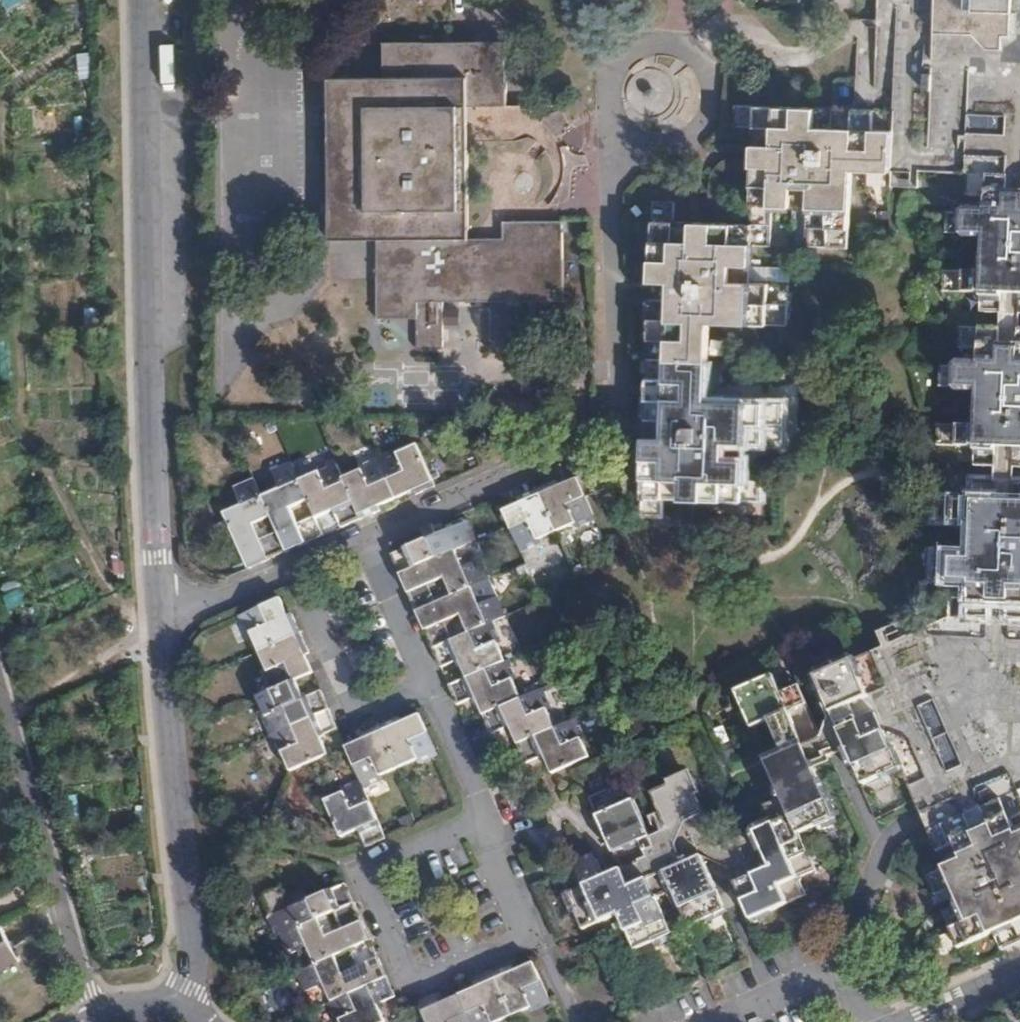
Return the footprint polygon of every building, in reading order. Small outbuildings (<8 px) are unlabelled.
[(873,112),(893,111),(897,0),(878,0),(873,112)] [(893,111),(891,172),(966,175),(968,175),(1019,177),(1019,0),(897,0),(893,111)] [(469,240),(468,143),(451,142),(451,107),(468,107),(505,107),(504,43),(384,44),(383,79),(327,79),(327,108),(320,108),(321,204),(328,204),(329,242),(377,242),(377,279),(377,315),(377,321),(417,321),(417,350),(444,350),(444,304),(563,302),(563,223),(504,223),(504,240),(469,240)] [(451,142),(468,143),(468,107),(451,107),(451,142)] [(851,170),(891,172),(893,111),(873,112),(736,107),(736,127),(755,128),(751,225),(771,226),(772,206),(810,206),(808,246),(848,247),(851,170)] [(1019,177),(968,175),(967,197),(986,198),(985,215),(947,214),(946,235),(984,236),(983,273),(944,272),(944,293),(982,294),(982,313),(1013,315),(1019,315),(1019,177)] [(654,203),(648,359),(708,361),(710,322),(788,325),(789,285),(750,284),(751,246),(770,246),(771,226),(751,225),(674,223),(674,203),(654,203)] [(565,259),(585,259),(584,221),(564,221),(565,259)] [(1012,330),(961,328),(960,350),(979,351),(978,369),(940,367),(940,388),(977,390),(976,427),(938,426),(937,446),(976,447),(975,467),(1007,468),(1019,469),(1019,331),(1012,330)] [(708,361),(648,359),(648,360),(642,517),(662,518),(664,498),(699,499),(761,501),(762,480),(743,480),(745,442),(782,443),(784,403),(707,401),(708,363),(708,361)] [(396,450),(377,458),(395,500),(415,492),(416,495),(434,487),(417,446),(399,454),(396,450)] [(360,471),(342,479),(360,520),(379,511),(378,508),(395,500),(377,458),(358,466),(360,471)] [(316,473),(300,481),(308,501),(316,518),(334,510),(342,528),(360,520),(342,479),(335,461),(315,470),(316,473)] [(262,498),(270,517),(277,534),(285,553),(324,536),(316,518),(298,525),(290,508),(308,501),(300,481),(292,464),(273,472),(280,490),(262,498)] [(596,471),(577,479),(586,498),(605,490),(596,471)] [(576,529),(596,520),(586,498),(577,479),(559,487),(557,483),(538,492),(556,533),(574,525),(576,529)] [(252,525),(270,517),(262,498),(254,480),(235,489),(243,507),(225,515),(248,569),(285,553),(277,534),(259,542),(252,525)] [(949,619),(990,621),(1001,621),(1009,622),(1019,622),(1019,485),(1006,484),(975,483),(974,502),(936,500),(935,522),(973,524),(971,560),(933,559),(932,579),(971,581),(970,599),(950,598),(949,619)] [(556,533),(538,492),(519,500),(521,504),(503,512),(521,554),(540,546),(538,541),(556,533)] [(401,576),(455,552),(478,542),(469,522),(462,521),(437,531),(435,527),(424,531),(427,540),(393,557),(401,576)] [(453,596),(472,588),(489,580),(481,562),(462,569),(455,552),(401,576),(418,612),(436,603),(428,586),(445,578),(453,596)] [(470,633),(492,623),(505,617),(497,598),(479,606),(472,588),(453,596),(436,603),(418,612),(434,649),(452,640),(444,623),(462,615),(470,633)] [(259,653),(300,635),(292,616),(288,618),(279,600),(239,618),(247,638),(252,636),(259,653)] [(929,833),(930,832),(1019,792),(1019,642),(1009,641),(1009,622),(990,621),(989,640),(909,637),(888,646),(873,653),(890,691),(872,699),(834,716),(838,725),(841,734),(863,724),(871,741),(889,733),(911,741),(930,780),(910,790),(929,833)] [(467,678),(505,662),(496,644),(500,642),(492,623),(470,633),(452,640),(434,649),(442,668),(459,660),(467,678)] [(309,654),(300,635),(259,653),(267,671),(262,673),(271,693),(295,682),(312,674),(305,656),(309,654)] [(476,697),(484,715),(521,699),(513,682),(517,679),(508,660),(505,662),(467,678),(450,686),(458,705),(476,697)] [(817,678),(834,716),(872,699),(855,661),(817,678)] [(781,694),(773,675),(736,691),(753,729),(770,721),(786,756),(768,764),(784,799),(767,806),(775,824),(757,832),(773,867),(746,879),(737,883),(753,920),(807,896),(799,878),(817,870),(801,835),(837,819),(812,765),(830,757),(826,746),(823,739),(805,747),(802,740),(790,712),(807,705),(799,686),(781,694)] [(303,700),(295,682),(271,693),(258,699),(266,716),(262,719),(270,737),(328,710),(320,691),(303,700)] [(510,727),(518,745),(555,729),(548,711),(551,709),(543,689),(521,699),(484,715),(492,735),(510,727)] [(336,729),(328,710),(270,737),(279,755),(283,754),(291,772),(328,755),(320,738),(336,729)] [(399,719),(380,727),(398,769),(417,760),(419,765),(437,756),(419,715),(401,723),(399,719)] [(544,757),(552,774),(589,757),(582,741),(586,740),(577,720),(555,729),(518,745),(527,765),(544,757)] [(897,752),(889,733),(871,741),(863,724),(841,734),(857,770),(897,752)] [(398,769),(380,727),(361,736),(362,740),(345,748),(363,789),(383,781),(382,777),(398,769)] [(897,752),(857,770),(865,786),(905,768),(897,752)] [(702,797),(693,775),(652,792),(668,830),(652,837),(627,782),(591,798),(622,869),(606,876),(598,859),(560,877),(584,930),(620,914),(636,950),(655,942),(656,946),(675,938),(658,899),(661,897),(660,896),(673,890),(689,927),(705,920),(707,923),(727,914),(708,870),(701,856),(684,863),(677,846),(711,830),(698,798),(702,797)] [(386,840),(370,803),(352,811),(344,792),(325,801),(341,838),(360,830),(368,848),(386,840)] [(929,833),(938,853),(956,845),(963,861),(928,878),(937,897),(955,889),(961,905),(944,913),(960,948),(996,932),(1004,950),(1019,943),(1019,835),(1018,836),(1011,820),(1019,816),(1019,792),(930,832),(929,833)] [(335,912),(354,904),(345,885),(310,900),(306,891),(288,899),(283,887),(264,895),(272,912),(269,918),(278,937),(283,936),(319,920),(335,912)] [(370,941),(354,904),(335,912),(342,930),(327,937),(319,920),(283,936),(291,954),(308,947),(316,965),(335,957),(352,949),(370,941)] [(0,928),(0,969),(17,959),(0,928)] [(386,978),(370,941),(352,949),(359,967),(343,974),(335,957),(316,965),(299,973),(307,992),(324,984),(332,1002),(386,978)] [(530,1013),(551,1004),(534,963),(515,971),(513,966),(494,975),(512,1016),(529,1009),(530,1013)] [(512,1016),(494,975),(475,983),(476,987),(459,995),(470,1021),(498,1021),(512,1016)] [(386,978),(332,1002),(329,1005),(336,1021),(341,1021),(342,1021),(384,1021),(385,1021),(378,1004),(394,997),(386,978)] [(459,995),(422,1012),(427,1021),(470,1021),(459,995)] [(648,1009),(645,1001),(639,1003),(643,1012),(648,1009)] [(1016,1003),(1004,1009),(1008,1017),(1011,1021),(1019,1021),(1019,1010),(1016,1003)]
